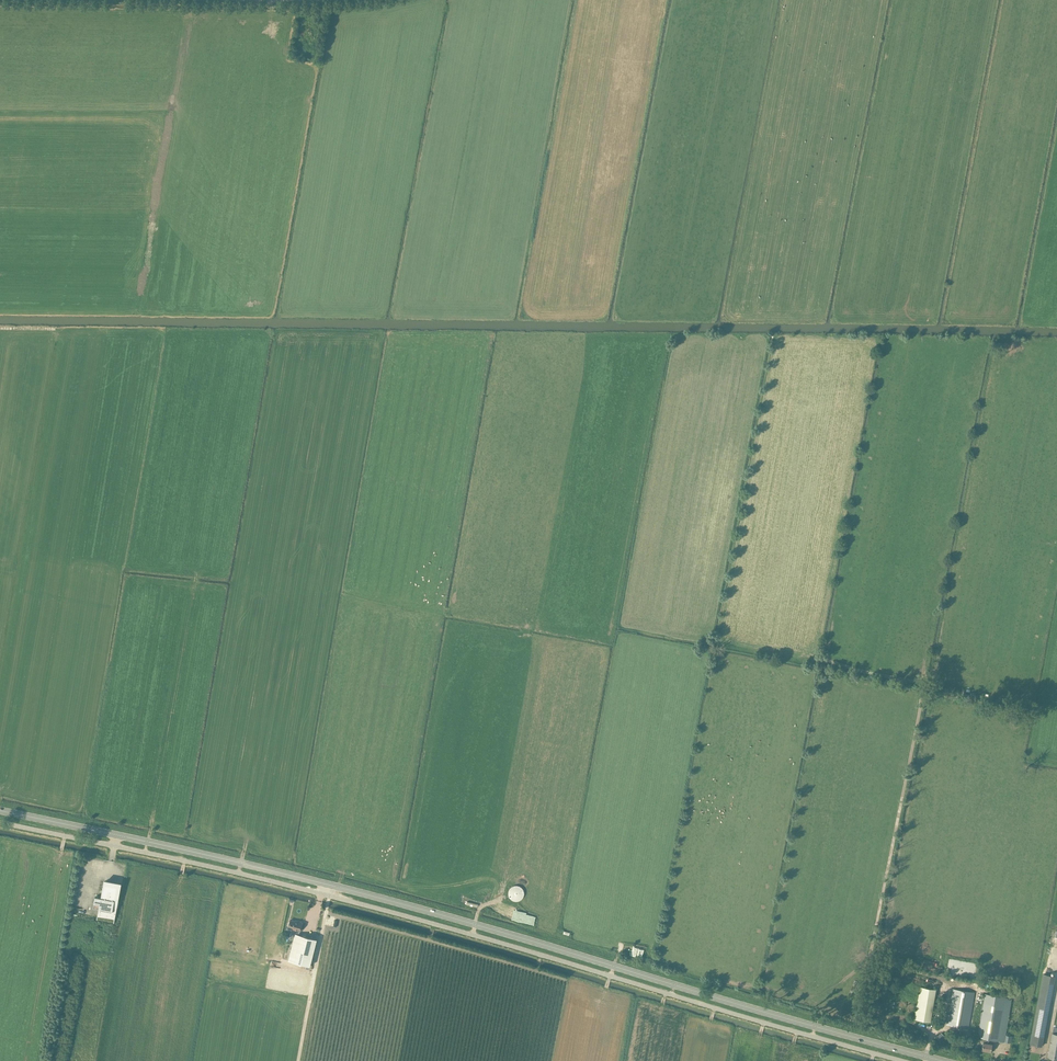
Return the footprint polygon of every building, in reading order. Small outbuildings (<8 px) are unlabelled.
[(103,886),(101,897),(95,896),(93,908),(99,909),(97,916),(115,919),(116,907),(118,907),(119,901),(118,900),(120,884),(104,881),(103,886)] [(517,901),(519,900),(521,899),(522,898),(523,896),(524,894),(524,893),(523,891),(523,889),(521,888),(520,887),(519,886),(517,886),(515,886),(513,886),(511,888),(510,889),(509,891),(508,893),(509,895),(509,897),(510,897),(511,899),(512,900),(515,901),(517,901)] [(299,934),(300,931),(302,923),(301,923),(302,922),(298,921),(298,922),(290,920),(288,928),(296,930),(295,933),(299,934)] [(317,939),(295,933),(288,961),(310,966),(317,939)] [(930,1022),(936,989),(919,986),(914,1019),(930,1022)] [(975,992),(952,989),(946,1024),(969,1029),(975,992)] [(1013,1036),(1005,1034),(1012,998),(985,994),(978,1037),(984,1038),(989,1039),(1004,1042),(1011,1043),(1013,1036)] [(1056,1006),(1052,1032),(1052,1033),(1048,1057),(1056,1059),(1056,1006)] [(1042,1046),(1043,1039),(1032,1037),(1030,1044),(1042,1046)] [(993,1044),(988,1043),(989,1039),(984,1038),(982,1050),(991,1051),(993,1044)]
